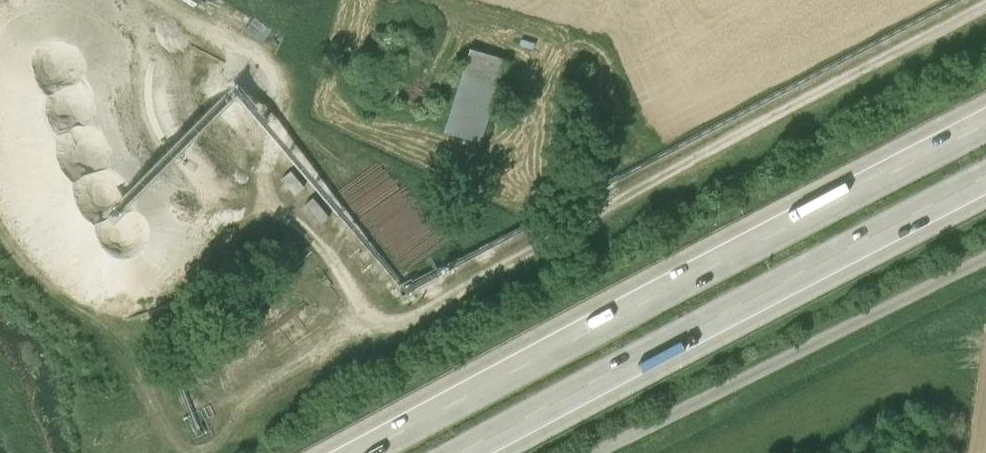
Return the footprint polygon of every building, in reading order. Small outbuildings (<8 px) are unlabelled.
[(506,59),(472,49),(446,130),(480,141),(506,59)] [(315,196),(300,210),(316,227),(332,213),(315,196)]
